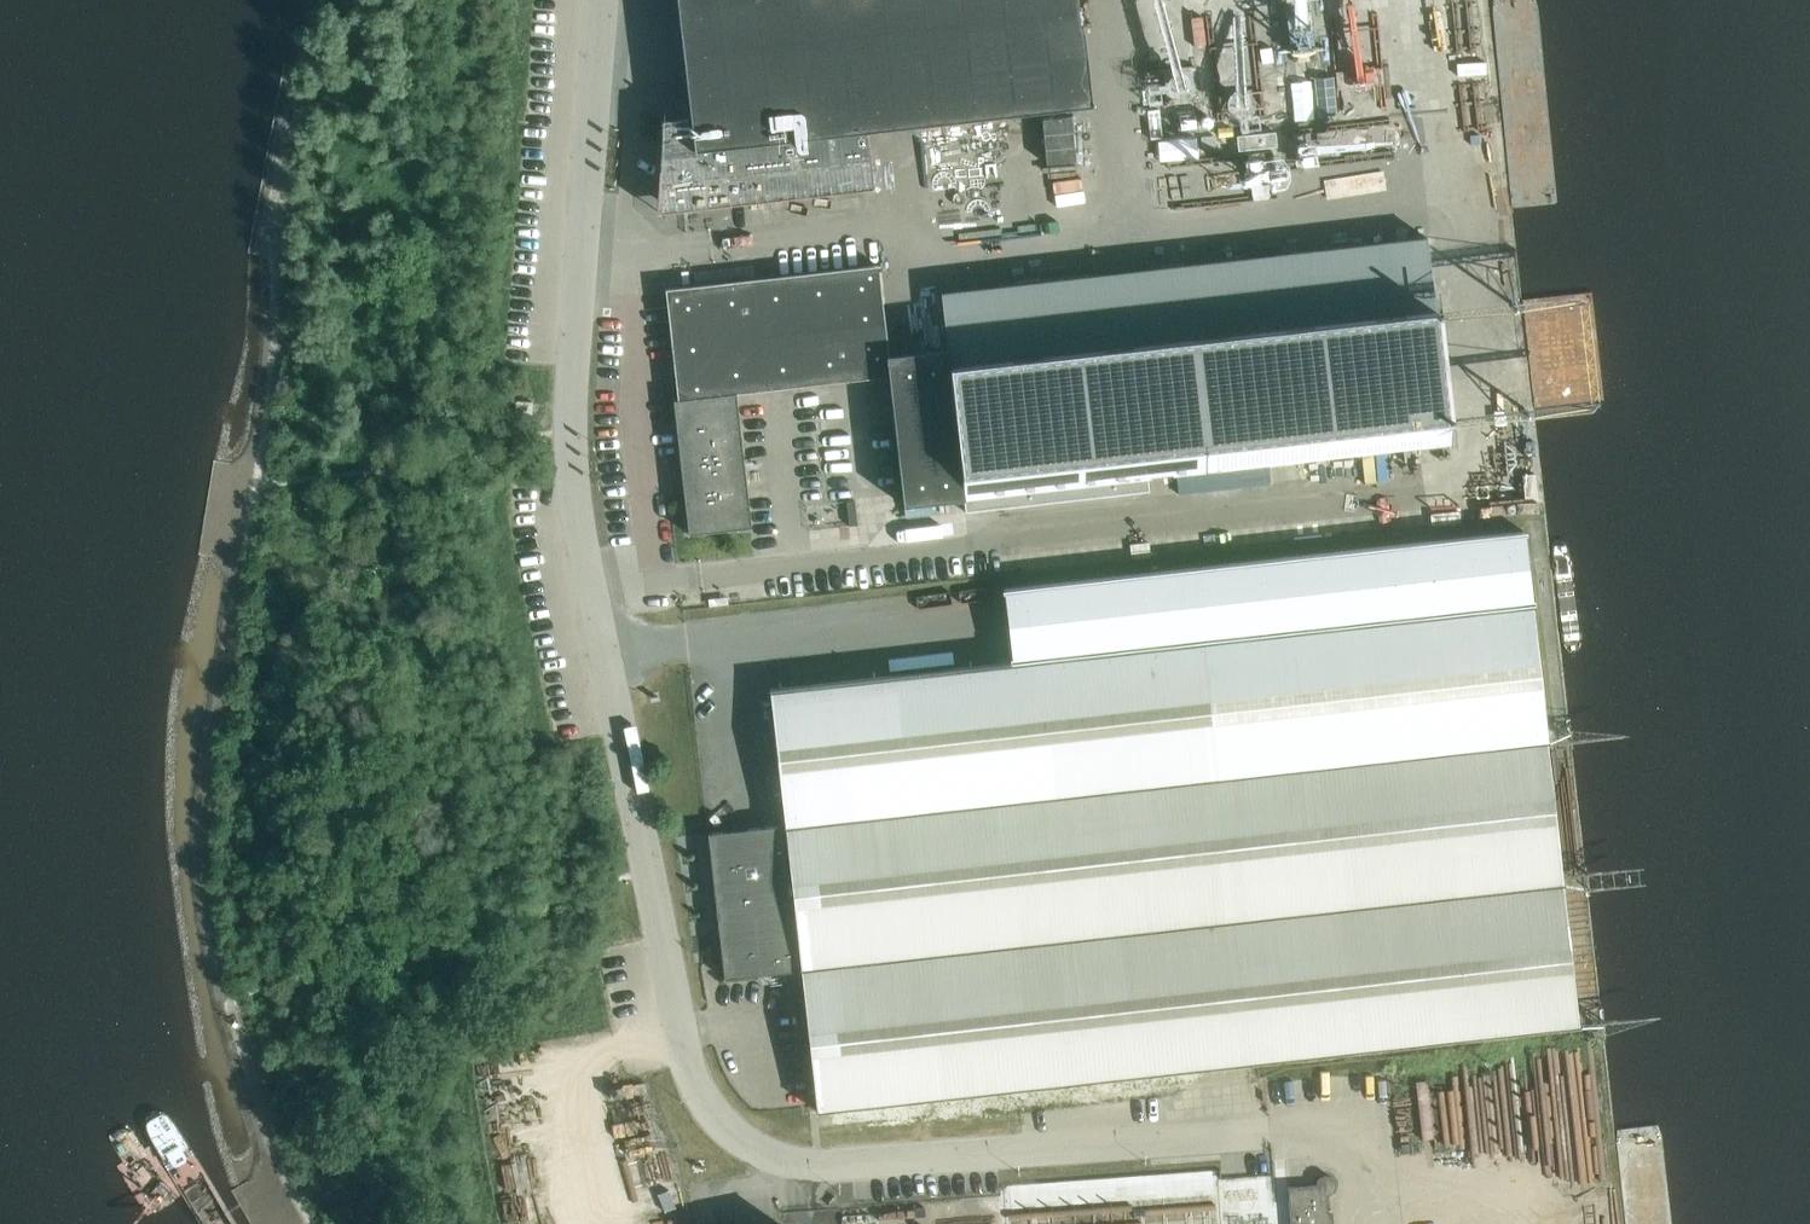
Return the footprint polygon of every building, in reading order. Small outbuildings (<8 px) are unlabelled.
[(692,115),(664,118),(658,195),(674,210),(874,187),(867,130),(1092,104),(1083,27),(1079,27),(1076,0),(678,0),(692,115)] [(1075,158),(1072,113),(1037,115),(1040,160),(1075,158)] [(1148,476),(1451,442),(1427,236),(941,292),(947,347),(889,354),(878,264),(666,288),(678,399),(673,399),(689,533),(752,526),(736,392),(889,375),(904,504),(964,497),(966,511),(1150,491),(1148,476)] [(531,411),(532,400),(532,399),(515,397),(514,409),(531,411)] [(850,525),(857,524),(855,501),(847,501),(850,525)] [(724,977),(796,969),(792,934),(797,933),(817,1110),(1578,1025),(1545,739),(1530,603),(1533,603),(1525,531),(1004,589),(1012,661),(769,688),(784,823),(795,921),(791,922),(780,824),(708,832),(724,977)] [(1327,1194),(1331,1192),(1335,1188),(1336,1183),(1334,1179),(1330,1175),(1325,1174),(1321,1176),(1317,1180),(1316,1184),(1288,1186),(1289,1201),(1269,1202),(1267,1179),(1238,1181),(1241,1223),(1329,1223),(1327,1194)]
